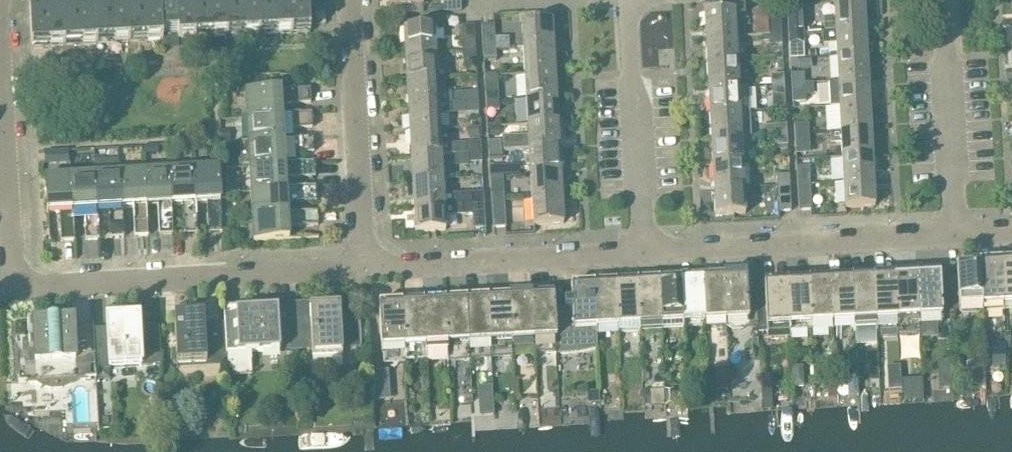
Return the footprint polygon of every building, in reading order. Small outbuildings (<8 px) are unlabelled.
[(308,0),(73,0),(41,2),(41,0),(29,0),(32,48),(163,41),(163,47),(179,46),(179,40),(310,34),(308,0)] [(448,12),(461,11),(461,0),(447,0),(448,12)] [(703,14),(705,40),(735,38),(733,16),(745,15),(744,1),(715,3),(715,13),(703,14)] [(834,20),(824,20),(825,32),(825,33),(865,31),(864,4),(833,6),(834,20)] [(787,9),(789,35),(801,34),(799,8),(787,9)] [(768,36),(780,36),(779,9),(767,10),(768,36)] [(315,14),(316,26),(325,25),(325,13),(315,14)] [(517,50),(523,49),(553,48),(551,22),(521,24),(522,40),(516,40),(517,50)] [(483,52),(495,51),(494,25),(481,26),(483,52)] [(462,53),(475,52),(473,27),(460,28),(462,53)] [(404,31),(405,56),(435,55),(434,29),(404,31)] [(865,31),(825,33),(826,45),(836,44),(836,58),(866,56),(865,31)] [(801,34),(789,35),(790,45),(802,44),(801,34)] [(781,45),(780,36),(768,36),(768,46),(781,45)] [(736,63),(735,38),(705,40),(706,65),(736,63)] [(554,73),(553,48),(523,49),(524,75),(554,73)] [(496,61),(495,51),(483,52),(483,62),(496,61)] [(476,63),(475,52),(462,53),(463,63),(476,63)] [(406,81),(437,80),(435,55),(405,56),(406,81)] [(836,58),(838,83),(868,82),(866,56),(836,58)] [(811,59),(797,60),(798,69),(812,68),(811,59)] [(737,89),(736,63),(706,65),(708,91),(737,89)] [(524,75),(526,100),(556,99),(554,73),(524,75)] [(791,75),(792,86),(805,85),(804,74),(791,75)] [(783,75),(771,76),(771,86),(784,85),(783,75)] [(437,80),(406,81),(408,107),(450,104),(465,103),(478,103),(477,92),(438,94),(437,80)] [(228,82),(226,92),(236,94),(238,85),(228,82)] [(838,83),(839,108),(869,107),(868,82),(838,83)] [(784,85),(771,86),(772,96),(784,96),(784,85)] [(805,101),(805,85),(792,86),(793,102),(805,101)] [(739,113),(737,89),(708,91),(709,115),(739,113)] [(245,94),(246,119),(282,117),(282,116),(281,106),(310,104),(310,90),(245,94)] [(498,91),(485,92),(486,102),(499,101),(498,91)] [(527,126),(557,124),(556,99),(526,100),(527,126)] [(499,101),(486,102),(486,112),(499,112),(499,101)] [(478,103),(465,103),(466,114),(478,113),(478,103)] [(408,107),(409,132),(440,130),(439,115),(450,114),(450,105),(408,107)] [(869,107),(839,108),(840,134),(870,132),(869,107)] [(739,113),(709,115),(710,141),(740,140),(739,113)] [(311,114),(282,116),(282,117),(246,119),(248,144),(283,141),(283,130),(312,128),(311,114)] [(527,126),(529,150),(558,149),(557,124),(527,126)] [(807,124),(794,125),(794,135),(807,134),(807,124)] [(773,126),(760,127),(761,137),(774,136),(786,136),(786,125),(773,126)] [(499,137),(498,127),(489,128),(490,138),(499,137)] [(479,137),(478,128),(467,129),(468,138),(479,137)] [(440,130),(409,132),(411,157),(441,155),(468,154),(481,153),(480,143),(440,145),(440,130)] [(231,143),(230,131),(220,131),(221,143),(231,143)] [(872,157),(870,132),(830,134),(831,144),(841,143),(842,159),(872,157)] [(807,134),(794,135),(795,146),(808,145),(807,134)] [(786,136),(774,136),(775,147),(787,146),(786,136)] [(313,139),(283,141),(248,144),(249,168),(285,166),(285,165),(284,155),(313,153),(313,139)] [(710,141),(712,166),(742,164),(740,140),(710,141)] [(501,142),(488,142),(489,153),(502,152),(501,142)] [(158,145),(143,146),(143,148),(143,155),(159,154),(158,147),(158,145)] [(530,175),(560,174),(558,149),(529,150),(530,175)] [(206,151),(198,151),(199,159),(207,159),(206,151)] [(178,162),(177,152),(168,153),(169,162),(178,162)] [(502,152),(489,153),(490,163),(502,162),(502,152)] [(481,153),(468,154),(469,164),(481,163),(481,153)] [(411,157),(412,182),(442,180),(441,156),(411,157)] [(842,159),(843,184),(873,182),(872,157),(842,159)] [(249,168),(251,193),(286,191),(286,189),(285,179),(315,178),(314,164),(285,165),(285,166),(249,168)] [(712,166),(713,191),(743,190),(742,164),(712,166)] [(482,177),(481,167),(471,168),(472,177),(482,177)] [(796,168),(797,187),(809,186),(808,167),(796,168)] [(218,168),(193,169),(195,204),(196,204),(206,204),(208,234),(222,233),(218,168)] [(197,234),(196,204),(195,204),(193,169),(168,171),(170,206),(171,206),(181,205),(183,235),(197,234)] [(168,171),(144,172),(146,207),(147,207),(158,207),(159,236),(172,236),(171,206),(170,206),(168,171)] [(144,172),(119,173),(122,209),(133,208),(134,238),(148,237),(147,207),(146,207),(144,172)] [(122,209),(119,173),(95,175),(97,210),(98,210),(109,210),(110,239),(124,238),(122,209)] [(530,175),(531,201),(561,199),(560,174),(530,175)] [(99,240),(98,210),(97,210),(95,175),(70,176),(72,212),(73,212),(84,211),(86,241),(99,240)] [(72,212),(70,176),(45,178),(47,213),(59,213),(61,242),(75,241),(73,212),(72,212)] [(776,176),(776,188),(789,187),(788,176),(776,176)] [(442,180),(412,182),(414,208),(458,205),(457,194),(443,195),(442,180)] [(875,208),(873,182),(843,184),(845,209),(875,208)] [(811,211),(809,186),(797,187),(799,211),(811,211)] [(790,212),(789,187),(776,188),(778,213),(790,212)] [(251,193),(252,217),(287,215),(286,204),(316,202),(316,188),(286,189),(286,191),(251,193)] [(744,215),(743,190),(713,191),(714,217),(744,215)] [(492,203),(504,202),(503,192),(491,193),(492,203)] [(471,204),(484,203),(483,193),(470,194),(471,204)] [(563,225),(561,199),(531,201),(533,226),(563,225)] [(505,228),(504,202),(492,203),(493,229),(505,228)] [(485,229),(484,203),(471,204),(458,205),(414,208),(415,233),(445,231),(444,217),(471,215),(472,230),(485,229)] [(317,213),(287,215),(252,217),(254,242),(289,240),(288,228),(317,226),(317,213)] [(1001,260),(979,262),(979,267),(981,308),(1003,306),(1001,266),(1001,260)] [(1001,260),(1001,266),(1003,306),(1011,306),(1011,260),(1001,260)] [(958,293),(949,294),(950,313),(959,313),(958,309),(981,308),(979,267),(979,262),(956,263),(956,268),(957,277),(958,293)] [(939,272),(916,273),(917,279),(919,319),(950,318),(950,313),(949,294),(940,294),(939,278),(939,272)] [(916,273),(895,274),(895,280),(897,321),(919,319),(917,279),(916,273)] [(895,274),(873,276),(873,281),(876,322),(876,328),(880,327),(881,339),(897,338),(896,321),(897,321),(895,280),(895,274)] [(745,275),(723,276),(723,281),(726,323),(747,321),(748,327),(758,326),(756,296),(746,296),(745,280),(745,275)] [(723,276),(701,277),(701,283),(703,324),(704,329),(726,328),(726,323),(723,281),(723,276)] [(873,276),(851,277),(852,283),(854,323),(876,322),(873,281),(873,276)] [(701,277),(679,279),(680,284),(682,325),(703,324),(701,283),(701,277)] [(851,277),(830,278),(830,284),(832,324),(854,323),(852,283),(851,277)] [(830,278),(808,279),(808,285),(810,326),(832,324),(830,284),(830,278)] [(679,279),(658,280),(658,285),(661,326),(661,332),(682,330),(682,325),(680,284),(679,279)] [(808,279),(787,280),(787,286),(789,327),(810,326),(808,285),(808,279)] [(658,280),(636,281),(637,286),(639,328),(661,326),(658,285),(658,280)] [(765,296),(756,296),(758,326),(758,333),(767,332),(767,340),(790,339),(789,327),(787,286),(787,280),(764,282),(764,287),(765,296)] [(636,281),(615,282),(616,287),(618,329),(618,334),(639,333),(639,328),(637,286),(636,281)] [(615,282),(594,284),(594,289),(596,330),(618,329),(616,287),(615,282)] [(572,309),(554,310),(556,354),(559,354),(565,354),(571,354),(579,353),(597,349),(597,335),(596,330),(594,289),(594,284),(570,285),(571,290),(572,309)] [(553,294),(531,295),(531,300),(534,341),(534,352),(549,354),(556,354),(554,310),(553,299),(553,294)] [(531,295),(509,296),(510,301),(512,342),(534,341),(531,300),(531,295)] [(509,296),(487,297),(487,303),(490,343),(512,342),(510,301),(509,296)] [(487,297),(466,299),(467,304),(469,345),(490,343),(487,303),(487,297)] [(466,299),(445,300),(445,305),(447,346),(448,361),(470,360),(469,345),(467,304),(466,299)] [(445,300),(423,301),(423,306),(426,347),(447,346),(445,305),(445,300)] [(402,302),(379,303),(379,309),(381,349),(404,348),(402,307),(402,302)] [(315,305),(289,306),(290,320),(291,344),(311,342),(311,351),(312,357),(342,355),(341,349),(361,348),(360,342),(367,341),(366,325),(359,325),(359,319),(353,319),(352,312),(339,312),(339,307),(316,309),(315,305)] [(423,306),(402,307),(404,348),(426,347),(423,306)] [(223,313),(224,323),(226,357),(226,371),(246,370),(246,366),(260,365),(259,354),(279,353),(277,310),(223,313)] [(206,358),(226,357),(224,323),(204,324),(204,315),(173,317),(176,364),(206,363),(206,358)] [(33,340),(16,341),(19,385),(35,384),(38,386),(40,387),(43,388),(46,390),(49,390),(52,391),(55,391),(58,391),(61,390),(64,389),(66,388),(69,387),(72,385),(74,384),(76,381),(96,380),(95,369),(94,354),(93,331),(73,332),(72,322),(61,323),(59,323),(59,319),(47,319),(47,323),(44,323),(32,324),(33,340)] [(106,330),(93,331),(94,354),(95,369),(108,368),(120,367),(140,366),(160,365),(159,351),(158,327),(138,328),(138,319),(120,319),(106,320),(106,330)] [(1005,345),(991,345),(992,367),(1005,367),(1005,345)] [(866,350),(855,350),(856,365),(867,365),(866,350)] [(951,361),(937,362),(938,376),(952,375),(951,361)] [(803,366),(791,367),(792,379),(804,378),(803,366)] [(726,369),(715,370),(716,392),(728,391),(726,369)] [(858,396),(857,378),(848,378),(849,397),(858,396)] [(835,383),(827,384),(827,396),(836,396),(835,383)] [(664,389),(649,390),(650,403),(665,402),(664,389)] [(673,389),(664,389),(665,402),(674,402),(673,389)] [(599,391),(586,392),(587,405),(600,404),(599,391)] [(770,402),(770,391),(762,392),(762,403),(770,402)] [(493,402),(481,402),(481,417),(493,416),(493,402)]
